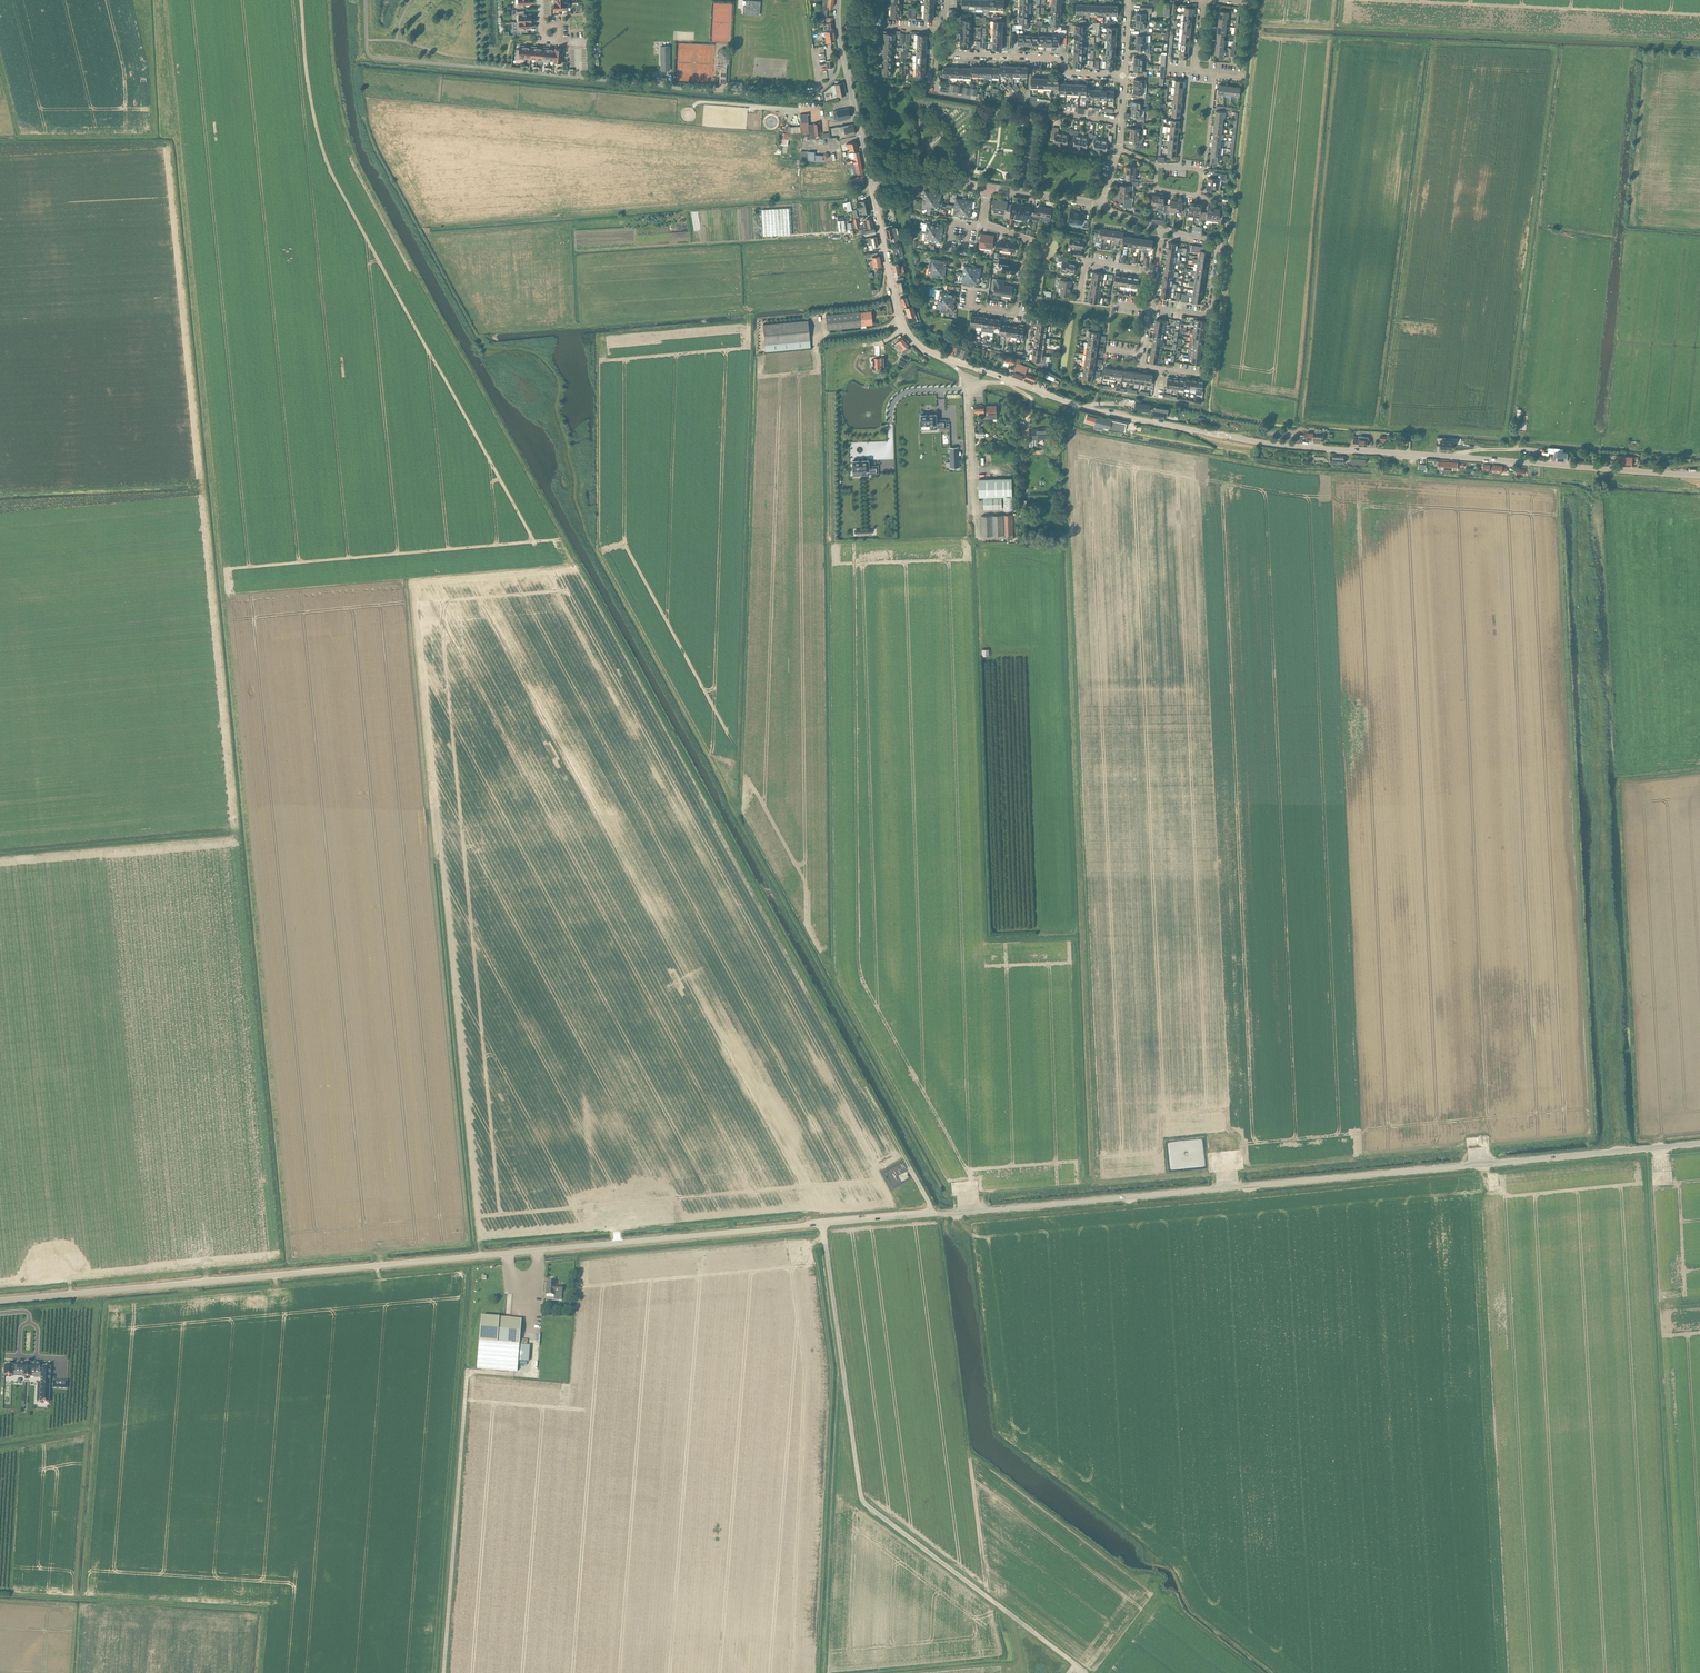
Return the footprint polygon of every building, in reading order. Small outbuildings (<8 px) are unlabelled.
[(743,7),(742,14),(746,14),(760,15),(760,1),(747,0),(746,7),(743,7)] [(818,14),(818,16),(821,16),(826,16),(827,17),(831,17),(833,17),(827,17),(827,6),(833,7),(834,0),(823,0),(822,5),(822,10),(822,14),(818,14)] [(1136,12),(1136,20),(1143,20),(1146,20),(1150,20),(1150,13),(1152,13),(1152,10),(1152,8),(1152,5),(1148,4),(1147,9),(1141,9),(1141,13),(1140,13),(1136,12)] [(1111,5),(1110,15),(1117,15),(1117,16),(1121,16),(1121,9),(1118,9),(1118,6),(1111,5)] [(1181,11),(1181,14),(1184,14),(1192,15),(1193,8),(1185,7),(1184,11),(1181,11)] [(517,21),(531,21),(531,14),(524,14),(524,11),(517,11),(517,21)] [(933,19),(933,12),(923,11),(923,18),(922,18),(922,20),(927,20),(927,18),(933,19)] [(1219,18),(1227,19),(1228,11),(1220,11),(1219,18)] [(1184,14),(1183,21),(1192,22),(1192,15),(1184,14)] [(827,22),(822,23),(823,30),(827,29),(828,29),(834,29),(833,22),(833,17),(831,17),(827,17),(827,22)] [(1219,18),(1218,25),(1226,26),(1227,19),(1219,18)] [(1136,20),(1136,27),(1140,27),(1140,30),(1140,31),(1149,31),(1149,27),(1150,20),(1146,20),(1143,20),(1136,20)] [(531,21),(517,21),(517,32),(525,31),(525,28),(531,28),(531,21)] [(1183,21),(1183,29),(1191,30),(1192,22),(1183,21)] [(1218,25),(1217,32),(1226,33),(1226,26),(1218,25)] [(1183,29),(1182,36),(1190,37),(1191,30),(1183,29)] [(835,40),(834,30),(824,31),(826,39),(827,39),(827,43),(831,42),(831,41),(835,40)] [(883,39),(893,40),(893,33),(888,33),(888,31),(883,30),(883,39)] [(1136,34),(1136,42),(1146,42),(1146,35),(1149,36),(1149,31),(1140,31),(1140,35),(1138,35),(1136,34)] [(1217,32),(1216,40),(1225,40),(1226,33),(1217,32)] [(1052,42),(1052,46),(1059,46),(1059,44),(1063,44),(1064,37),(1064,36),(1060,36),(1059,36),(1059,37),(1052,36),(1052,42)] [(1182,36),(1181,43),(1189,44),(1190,37),(1182,36)] [(1216,40),(1216,47),(1224,48),(1225,40),(1216,40)] [(1136,42),(1136,49),(1139,49),(1139,53),(1144,53),(1145,53),(1148,53),(1150,53),(1150,50),(1150,49),(1150,42),(1146,42),(1136,42)] [(516,49),(515,59),(521,60),(524,60),(525,58),(524,58),(525,56),(526,46),(522,46),(519,46),(519,50),(516,49)] [(661,70),(670,70),(670,46),(661,46),(661,70)] [(1216,47),(1215,54),(1219,55),(1219,58),(1220,58),(1223,59),(1224,58),(1224,55),(1223,55),(1224,48),(1216,47)] [(729,64),(729,51),(727,48),(722,48),(719,51),(719,58),(721,62),(722,62),(722,67),(720,68),(719,83),(726,83),(726,69),(725,67),(725,66),(727,66),(727,64),(729,64)] [(1180,50),(1180,57),(1180,58),(1184,58),(1188,58),(1189,51),(1180,50)] [(1134,57),(1134,64),(1144,65),(1148,65),(1148,62),(1144,62),(1144,57),(1147,58),(1147,57),(1148,57),(1150,57),(1150,54),(1150,53),(1148,53),(1145,53),(1144,53),(1139,53),(1138,57),(1137,57),(1134,57)] [(1134,64),(1133,71),(1138,71),(1138,75),(1146,76),(1147,71),(1143,71),(1144,69),(1144,67),(1147,67),(1148,65),(1144,65),(1134,64)] [(1134,79),(1134,86),(1142,86),(1144,87),(1146,87),(1146,84),(1144,84),(1144,79),(1146,80),(1146,76),(1138,75),(1137,79),(1134,79)] [(1175,87),(1183,88),(1184,81),(1175,80),(1175,87)] [(837,96),(846,94),(843,83),(835,84),(837,96)] [(941,86),(940,91),(949,92),(949,91),(949,88),(949,87),(950,85),(950,84),(945,84),(945,86),(941,86)] [(1232,95),(1233,87),(1219,85),(1218,93),(1232,95)] [(1134,86),(1133,93),(1137,93),(1136,97),(1145,98),(1145,94),(1143,93),(1144,87),(1142,86),(1134,86)] [(1182,95),(1183,88),(1175,87),(1174,94),(1182,95)] [(1233,87),(1232,95),(1240,96),(1241,87),(1233,87)] [(971,88),(970,94),(977,96),(977,97),(981,98),(981,94),(977,94),(977,92),(978,89),(974,88),(972,88),(971,88)] [(1107,90),(1106,100),(1114,100),(1114,90),(1107,90)] [(832,91),(822,93),(824,101),(834,99),(832,91)] [(1182,103),(1182,95),(1174,94),(1173,102),(1182,103)] [(1030,101),(1029,105),(1035,106),(1036,103),(1036,102),(1037,102),(1037,101),(1037,100),(1037,98),(1037,97),(1031,96),(1030,101)] [(1132,101),(1131,108),(1142,108),(1142,106),(1143,106),(1144,102),(1145,102),(1145,98),(1136,97),(1136,101),(1132,101)] [(1036,103),(1035,106),(1042,107),(1043,99),(1039,98),(1037,98),(1037,100),(1037,101),(1037,102),(1036,102),(1036,103)] [(1043,99),(1042,107),(1049,108),(1050,104),(1051,100),(1050,100),(1044,99),(1043,99)] [(836,110),(833,111),(834,120),(838,119),(851,117),(849,110),(849,109),(849,108),(844,109),(836,110)] [(1131,108),(1131,115),(1136,116),(1135,119),(1144,120),(1144,116),(1141,116),(1142,108),(1131,108)] [(1180,117),(1181,110),(1173,109),(1172,109),(1172,116),(1180,117)] [(1216,110),(1215,118),(1223,119),(1224,111),(1216,110)] [(806,114),(800,114),(801,126),(802,133),(802,134),(809,133),(809,138),(815,138),(815,134),(815,132),(814,131),(808,131),(808,124),(807,114),(806,114)] [(1215,118),(1214,125),(1223,126),(1223,119),(1215,118)] [(855,134),(853,124),(840,127),(841,131),(844,130),(845,136),(855,134)] [(1130,134),(1143,134),(1144,129),(1143,128),(1144,125),(1135,125),(1135,128),(1130,128),(1130,134)] [(1214,125),(1213,132),(1222,133),(1223,126),(1214,125)] [(1170,126),(1170,134),(1178,135),(1179,127),(1170,126)] [(1053,127),(1051,139),(1054,140),(1054,142),(1057,143),(1060,144),(1062,132),(1058,131),(1059,128),(1053,127)] [(1062,132),(1060,144),(1064,145),(1064,144),(1067,145),(1068,137),(1071,138),(1073,130),(1073,129),(1069,128),(1069,130),(1066,130),(1066,133),(1063,132),(1062,132)] [(1073,130),(1071,138),(1075,138),(1073,146),(1077,146),(1076,147),(1080,147),(1082,135),(1078,135),(1079,131),(1073,130)] [(1213,132),(1213,139),(1221,140),(1222,133),(1213,132)] [(787,133),(780,133),(779,145),(787,145),(788,139),(790,139),(803,140),(803,139),(807,139),(808,135),(804,134),(804,135),(787,133)] [(1082,135),(1080,147),(1084,148),(1084,147),(1087,148),(1088,140),(1091,141),(1092,134),(1092,133),(1089,133),(1088,136),(1082,135)] [(1092,134),(1091,141),(1094,141),(1093,149),(1096,149),(1096,150),(1100,151),(1102,139),(1095,138),(1096,135),(1092,134)] [(1143,136),(1143,134),(1130,134),(1130,140),(1135,140),(1135,145),(1143,145),(1143,139),(1144,138),(1144,136),(1143,136)] [(1170,134),(1169,141),(1177,142),(1178,135),(1170,134)] [(1102,139),(1100,151),(1103,151),(1106,151),(1108,144),(1111,144),(1112,135),(1109,135),(1108,140),(1102,139)] [(1213,139),(1212,147),(1215,147),(1220,147),(1221,140),(1213,139)] [(857,148),(856,141),(849,143),(846,144),(847,147),(849,147),(850,150),(857,148)] [(1169,141),(1168,149),(1176,150),(1177,142),(1169,141)] [(1212,147),(1211,154),(1217,154),(1219,155),(1219,154),(1220,148),(1220,147),(1215,147),(1212,147)] [(1168,149),(1167,156),(1176,157),(1176,150),(1168,149)] [(823,161),(823,155),(814,154),(814,151),(801,151),(801,160),(823,161)] [(850,160),(845,161),(846,162),(846,165),(849,165),(853,164),(855,163),(854,162),(854,161),(860,160),(858,151),(852,152),(848,153),(850,160)] [(1210,161),(1210,163),(1211,164),(1216,164),(1216,162),(1219,162),(1219,158),(1221,158),(1222,155),(1219,155),(1217,154),(1211,154),(1210,161)] [(849,165),(846,165),(846,166),(847,168),(850,167),(851,174),(857,173),(857,172),(863,171),(860,160),(854,161),(854,162),(855,163),(853,164),(849,165)] [(1126,166),(1126,172),(1135,173),(1136,166),(1139,167),(1139,163),(1133,163),(1131,163),(1131,166),(1130,166),(1126,166)] [(1126,172),(1125,178),(1126,178),(1127,178),(1131,179),(1130,182),(1133,182),(1138,182),(1140,182),(1140,179),(1138,179),(1135,179),(1135,173),(1126,172)] [(1208,177),(1207,183),(1213,184),(1217,184),(1220,185),(1221,181),(1226,181),(1226,174),(1218,173),(1213,173),(1212,177),(1208,177)] [(1120,185),(1120,191),(1130,191),(1133,191),(1133,185),(1138,186),(1138,182),(1133,182),(1130,182),(1126,182),(1126,185),(1120,185)] [(1207,183),(1206,189),(1212,190),(1211,193),(1219,194),(1219,195),(1223,195),(1223,190),(1220,190),(1220,185),(1217,184),(1213,184),(1207,183)] [(934,192),(935,190),(930,189),(930,191),(925,191),(923,199),(932,200),(933,192),(934,192)] [(940,202),(940,203),(943,203),(943,201),(940,200),(941,193),(936,192),(936,190),(935,190),(934,192),(933,192),(932,200),(940,202)] [(1120,191),(1120,197),(1124,197),(1125,197),(1125,201),(1125,207),(1132,208),(1133,201),(1133,198),(1133,196),(1134,195),(1134,193),(1133,192),(1133,191),(1130,191),(1120,191)] [(1145,202),(1145,207),(1147,207),(1151,208),(1151,206),(1152,205),(1157,206),(1159,196),(1153,195),(1152,201),(1148,201),(1148,203),(1146,202),(1145,202)] [(1157,207),(1157,210),(1163,210),(1163,212),(1166,213),(1167,205),(1164,205),(1164,204),(1165,196),(1159,196),(1157,206),(1157,207)] [(952,205),(951,208),(954,208),(953,215),(956,215),(960,216),(960,218),(963,219),(963,216),(970,217),(971,209),(971,208),(972,201),(966,200),(966,197),(963,197),(963,199),(956,198),(955,205),(952,205)] [(931,209),(932,200),(923,199),(922,207),(927,208),(927,214),(931,214),(931,211),(929,211),(929,209),(931,209)] [(868,200),(856,203),(857,209),(861,208),(862,213),(870,211),(868,200)] [(940,203),(940,202),(932,200),(931,209),(929,209),(929,211),(931,211),(931,214),(933,215),(933,209),(939,210),(940,203)] [(1010,218),(1012,205),(1007,204),(1008,202),(994,200),(992,210),(1001,211),(1001,213),(1006,214),(1005,217),(1010,218)] [(1167,205),(1166,213),(1169,213),(1170,210),(1175,211),(1177,201),(1171,200),(1170,205),(1167,205)] [(850,201),(842,202),(843,206),(846,205),(848,211),(852,210),(850,201)] [(1177,201),(1175,211),(1176,211),(1178,211),(1178,212),(1180,214),(1181,215),(1184,216),(1186,206),(1183,206),(1183,202),(1177,201)] [(1030,214),(1031,209),(1022,207),(1022,204),(1014,203),(1013,212),(1017,212),(1016,217),(1022,218),(1022,220),(1027,221),(1028,214),(1030,214)] [(1186,206),(1184,216),(1185,216),(1194,217),(1196,205),(1196,203),(1190,203),(1189,207),(1186,206)] [(1196,205),(1194,217),(1195,217),(1198,217),(1200,219),(1200,220),(1203,221),(1203,220),(1204,212),(1201,212),(1202,204),(1196,203),(1196,205)] [(1034,217),(1033,221),(1037,222),(1037,217),(1038,216),(1044,217),(1043,219),(1044,220),(1050,221),(1050,218),(1052,209),(1043,207),(1039,206),(1038,210),(1035,209),(1034,217)] [(1204,212),(1203,220),(1212,221),(1214,208),(1208,207),(1208,213),(1204,212)] [(763,236),(792,234),(790,208),(762,209),(763,236)] [(1214,208),(1212,221),(1222,222),(1223,215),(1223,214),(1222,213),(1220,212),(1220,209),(1214,208)] [(1088,229),(1089,220),(1083,219),(1084,213),(1070,211),(1069,222),(1082,224),(1081,228),(1088,229)] [(866,221),(863,222),(864,225),(864,227),(867,226),(867,227),(868,228),(874,227),(871,216),(865,217),(866,221)] [(924,221),(924,223),(927,224),(926,230),(926,231),(926,232),(932,233),(934,233),(935,223),(932,223),(932,224),(930,224),(930,221),(924,221)] [(935,223),(934,233),(942,234),(942,236),(945,236),(945,234),(943,233),(944,226),(938,225),(939,224),(936,223),(935,223)] [(861,225),(859,226),(859,229),(860,229),(861,234),(865,233),(866,235),(875,233),(874,227),(868,228),(867,227),(867,226),(864,227),(864,225),(861,225)] [(891,228),(885,229),(887,238),(891,237),(893,237),(894,241),(898,240),(897,233),(896,227),(892,228),(891,228)] [(1095,233),(1094,242),(1098,242),(1101,243),(1102,243),(1104,243),(1104,242),(1105,239),(1106,230),(1100,229),(1099,233),(1095,233)] [(923,230),(923,233),(925,233),(924,240),(930,241),(929,244),(931,244),(931,241),(932,242),(933,242),(934,234),(934,233),(932,233),(926,232),(926,231),(923,230)] [(1117,240),(1116,245),(1118,245),(1119,241),(1122,241),(1123,240),(1123,236),(1124,236),(1124,232),(1118,231),(1117,236),(1117,240)] [(931,241),(931,244),(935,245),(936,242),(941,243),(942,236),(942,234),(934,233),(934,234),(933,242),(932,242),(931,241)] [(981,233),(979,247),(992,249),(994,235),(981,233)] [(878,246),(876,236),(863,238),(863,239),(864,241),(864,244),(868,243),(868,245),(872,245),(872,247),(878,246)] [(1122,245),(1121,249),(1124,249),(1124,245),(1128,245),(1129,237),(1129,236),(1124,236),(1123,236),(1123,240),(1122,241),(1122,245)] [(1135,237),(1133,251),(1136,251),(1136,247),(1140,247),(1141,238),(1135,237)] [(1071,238),(1070,246),(1076,247),(1076,250),(1075,250),(1074,255),(1079,256),(1082,255),(1082,254),(1082,251),(1081,250),(1081,248),(1083,248),(1084,240),(1071,238)] [(1147,239),(1145,252),(1147,253),(1148,248),(1152,249),(1153,240),(1147,239)] [(1016,244),(1001,241),(1001,243),(997,243),(996,249),(1015,252),(1016,244)] [(1168,248),(1168,249),(1182,251),(1182,248),(1178,248),(1179,244),(1169,242),(1168,248)] [(1189,245),(1189,248),(1191,249),(1191,251),(1199,252),(1199,253),(1199,256),(1208,257),(1208,251),(1206,251),(1206,247),(1200,246),(1199,246),(1192,245),(1189,245)] [(872,260),(869,261),(870,266),(873,266),(881,264),(879,255),(877,256),(876,252),(871,253),(871,256),(871,257),(872,260)] [(1167,255),(1166,260),(1176,262),(1180,262),(1182,263),(1182,261),(1180,260),(1179,260),(1178,260),(1176,260),(1177,256),(1167,255)] [(927,264),(926,267),(929,268),(929,266),(937,268),(938,262),(939,257),(936,257),(936,259),(930,258),(929,265),(927,264)] [(938,262),(937,268),(946,269),(946,270),(952,271),(953,268),(946,267),(947,260),(943,260),(944,258),(939,257),(938,262)] [(1074,274),(1076,264),(1068,262),(1068,258),(1060,257),(1059,261),(1062,262),(1061,273),(1066,273),(1066,271),(1074,272),(1074,274)] [(1015,274),(1016,265),(1007,263),(1008,260),(1000,259),(999,266),(1003,267),(1002,272),(1015,274)] [(896,264),(892,265),(894,274),(898,274),(899,273),(902,273),(904,272),(903,265),(898,266),(897,264),(896,264)] [(929,268),(928,275),(933,275),(933,277),(936,278),(936,276),(937,268),(929,266),(929,268)] [(963,273),(963,274),(971,276),(973,267),(971,267),(964,266),(963,273)] [(1165,266),(1164,272),(1178,274),(1178,272),(1174,271),(1175,268),(1165,266)] [(971,267),(973,267),(971,276),(980,277),(981,268),(974,267),(971,267)] [(937,268),(936,276),(942,277),(941,278),(941,279),(941,282),(944,282),(944,280),(944,277),(945,277),(946,270),(946,269),(937,268)] [(1189,272),(1188,274),(1189,274),(1196,275),(1195,278),(1204,280),(1205,274),(1196,273),(1191,272),(1189,272)] [(963,276),(962,282),(967,283),(967,286),(968,286),(969,284),(969,283),(970,284),(971,276),(963,274),(963,275),(963,276)] [(969,284),(968,286),(973,287),(973,284),(978,285),(980,277),(971,276),(970,284),(969,283),(969,284)] [(898,292),(904,291),(902,281),(904,280),(903,277),(897,278),(898,281),(896,282),(898,292)] [(1071,282),(1072,280),(1062,278),(1061,281),(1060,280),(1059,288),(1062,288),(1061,295),(1070,296),(1072,282),(1071,282)] [(1163,278),(1163,284),(1176,286),(1177,284),(1173,283),(1173,280),(1163,278)] [(1003,285),(1004,280),(996,279),(996,284),(995,284),(994,294),(1012,296),(1013,286),(1003,285)] [(938,299),(938,300),(947,302),(948,293),(948,291),(947,291),(946,291),(946,293),(942,292),(943,290),(940,289),(940,292),(938,299)] [(1162,290),(1161,296),(1163,297),(1163,299),(1172,300),(1172,298),(1171,298),(1171,292),(1162,290)] [(948,293),(947,302),(956,303),(957,303),(958,302),(956,302),(955,301),(956,299),(956,295),(956,294),(951,294),(951,292),(948,291),(948,293)] [(1182,294),(1181,302),(1187,302),(1188,297),(1192,297),(1192,301),(1191,303),(1198,304),(1198,302),(1201,302),(1202,296),(1193,295),(1192,295),(1188,294),(1185,294),(1184,294),(1182,294)] [(903,297),(900,298),(902,306),(907,305),(907,306),(905,307),(908,317),(906,317),(909,324),(913,323),(913,322),(917,321),(912,305),(909,306),(909,304),(906,296),(903,297)] [(936,299),(935,301),(936,301),(938,302),(937,309),(942,310),(942,312),(943,312),(944,312),(944,310),(945,310),(947,302),(938,300),(938,299),(936,299)] [(944,310),(944,312),(948,313),(948,310),(954,311),(955,304),(956,304),(957,305),(957,303),(956,303),(947,302),(945,310),(944,310)] [(859,312),(859,311),(825,314),(827,328),(860,325),(860,324),(871,323),(870,311),(859,312)] [(982,328),(981,331),(982,331),(987,332),(989,318),(984,317),(983,317),(982,328)] [(989,318),(987,332),(988,332),(993,333),(994,330),(995,319),(989,318)] [(765,351),(810,347),(809,340),(807,320),(763,324),(765,344),(765,351)] [(901,351),(908,345),(908,344),(902,337),(895,344),(901,351)] [(951,343),(947,353),(948,353),(952,354),(953,355),(954,351),(956,351),(958,346),(956,345),(951,343)] [(965,359),(968,350),(962,348),(959,357),(965,359)] [(1152,349),(1151,355),(1163,357),(1163,354),(1162,354),(1162,350),(1152,349)] [(1033,354),(1032,360),(1037,361),(1036,364),(1039,366),(1047,367),(1048,362),(1046,362),(1047,356),(1044,355),(1033,354)] [(1188,355),(1188,357),(1190,357),(1189,361),(1199,363),(1200,356),(1188,355)] [(881,358),(874,358),(874,367),(881,367),(881,366),(886,365),(886,357),(881,357),(881,358)] [(1015,369),(1012,376),(1022,380),(1024,377),(1026,378),(1027,375),(1025,374),(1026,372),(1028,366),(1017,362),(1015,369)] [(1084,366),(1083,372),(1093,374),(1095,374),(1100,375),(1101,372),(1096,371),(1094,371),(1094,368),(1084,366)] [(1047,374),(1043,386),(1048,388),(1052,376),(1047,374)] [(1057,382),(1054,390),(1067,395),(1070,387),(1057,382)] [(1135,403),(1134,410),(1149,412),(1150,409),(1150,407),(1150,405),(1140,403),(1135,403)] [(997,419),(996,405),(987,406),(987,418),(993,418),(993,419),(997,419)] [(1155,406),(1153,417),(1164,419),(1165,413),(1168,413),(1169,409),(1165,408),(1155,406)] [(921,415),(920,415),(920,416),(921,424),(921,425),(921,430),(930,430),(930,429),(936,429),(936,428),(946,427),(945,420),(936,420),(936,418),(936,415),(936,414),(935,414),(930,415),(926,415),(921,415)] [(1096,417),(1087,415),(1086,420),(1095,423),(1095,424),(1125,431),(1127,423),(1096,416),(1096,417)] [(1030,439),(1029,439),(1029,446),(1029,447),(1037,446),(1037,439),(1037,438),(1047,438),(1047,428),(1032,429),(1032,439),(1030,439)] [(1306,437),(1306,440),(1308,441),(1313,441),(1313,442),(1321,443),(1321,439),(1321,437),(1321,436),(1316,435),(1313,435),(1313,433),(1306,433),(1306,437)] [(1353,439),(1353,445),(1367,446),(1367,443),(1369,443),(1369,440),(1369,439),(1368,439),(1368,437),(1359,436),(1358,436),(1353,436),(1353,437),(1353,438),(1353,439)] [(1437,439),(1436,444),(1440,445),(1440,446),(1440,448),(1440,449),(1452,450),(1452,449),(1452,445),(1453,440),(1445,440),(1445,439),(1445,438),(1439,437),(1437,437),(1437,439)] [(958,447),(949,447),(950,462),(950,467),(950,468),(959,467),(958,447)] [(1554,448),(1554,452),(1554,456),(1556,457),(1556,458),(1556,460),(1566,461),(1566,460),(1568,460),(1569,459),(1570,457),(1569,456),(1566,455),(1567,452),(1564,452),(1563,452),(1563,448),(1557,448),(1554,448)] [(1637,461),(1638,457),(1632,457),(1616,456),(1616,461),(1622,461),(1622,465),(1631,466),(1632,461),(1637,461)] [(853,461),(852,461),(852,470),(853,475),(862,475),(868,475),(868,473),(878,473),(877,466),(868,466),(868,465),(868,461),(868,460),(867,460),(862,460),(862,461),(858,461),(853,461)] [(1434,461),(1434,465),(1438,465),(1438,468),(1457,469),(1457,462),(1438,461),(1434,461)] [(1492,467),(1489,467),(1490,465),(1483,464),(1482,470),(1489,471),(1489,470),(1492,471),(1502,472),(1502,473),(1508,474),(1508,470),(1506,470),(1506,468),(1502,467),(1503,466),(1493,465),(1492,467)] [(1012,478),(979,479),(979,497),(984,497),(984,498),(987,498),(992,498),(999,498),(1002,498),(1002,497),(1003,497),(1003,498),(1014,497),(1012,496),(1012,478)] [(1014,497),(1003,498),(1003,510),(1015,510),(1014,497)] [(987,498),(984,498),(984,510),(992,509),(992,498),(987,498)] [(999,498),(992,498),(992,509),(1002,509),(1002,498),(999,498)] [(1003,515),(1004,535),(1007,535),(1007,540),(1013,540),(1013,535),(1012,514),(1003,515)] [(982,536),(993,535),(992,515),(981,516),(982,536)] [(993,535),(1004,535),(1003,515),(992,515),(993,535)] [(547,1281),(545,1294),(555,1295),(555,1293),(561,1293),(562,1286),(555,1286),(556,1282),(547,1281)] [(479,1340),(477,1368),(517,1371),(519,1344),(521,1319),(510,1318),(504,1318),(499,1317),(499,1318),(481,1316),(479,1341),(479,1340)] [(30,1364),(31,1363),(24,1362),(24,1363),(15,1363),(15,1366),(13,1366),(13,1365),(4,1365),(3,1376),(12,1376),(13,1372),(23,1372),(23,1377),(30,1377),(41,1377),(39,1402),(48,1402),(50,1367),(41,1367),(41,1368),(39,1367),(39,1364),(30,1364)] [(52,1389),(66,1390),(67,1382),(53,1381),(52,1389)]
